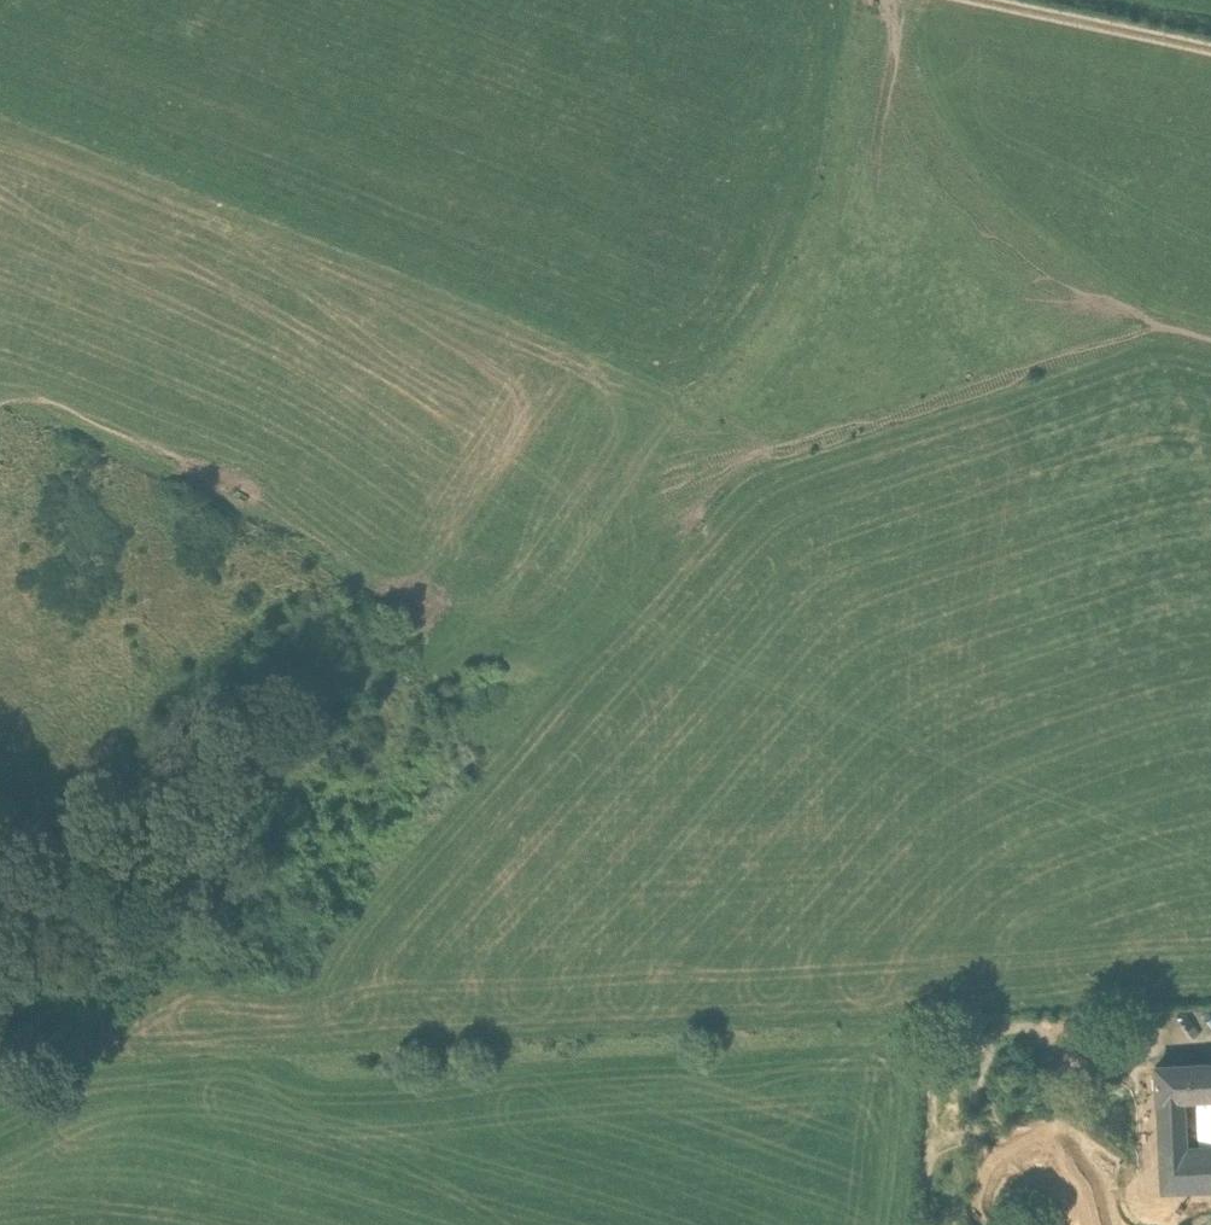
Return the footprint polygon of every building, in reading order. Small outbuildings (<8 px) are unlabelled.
[(1210,1097),(1210,1063),(1156,1066),(1162,1190),(1210,1187),(1210,1147),(1185,1148),(1183,1098),(1210,1097)]
